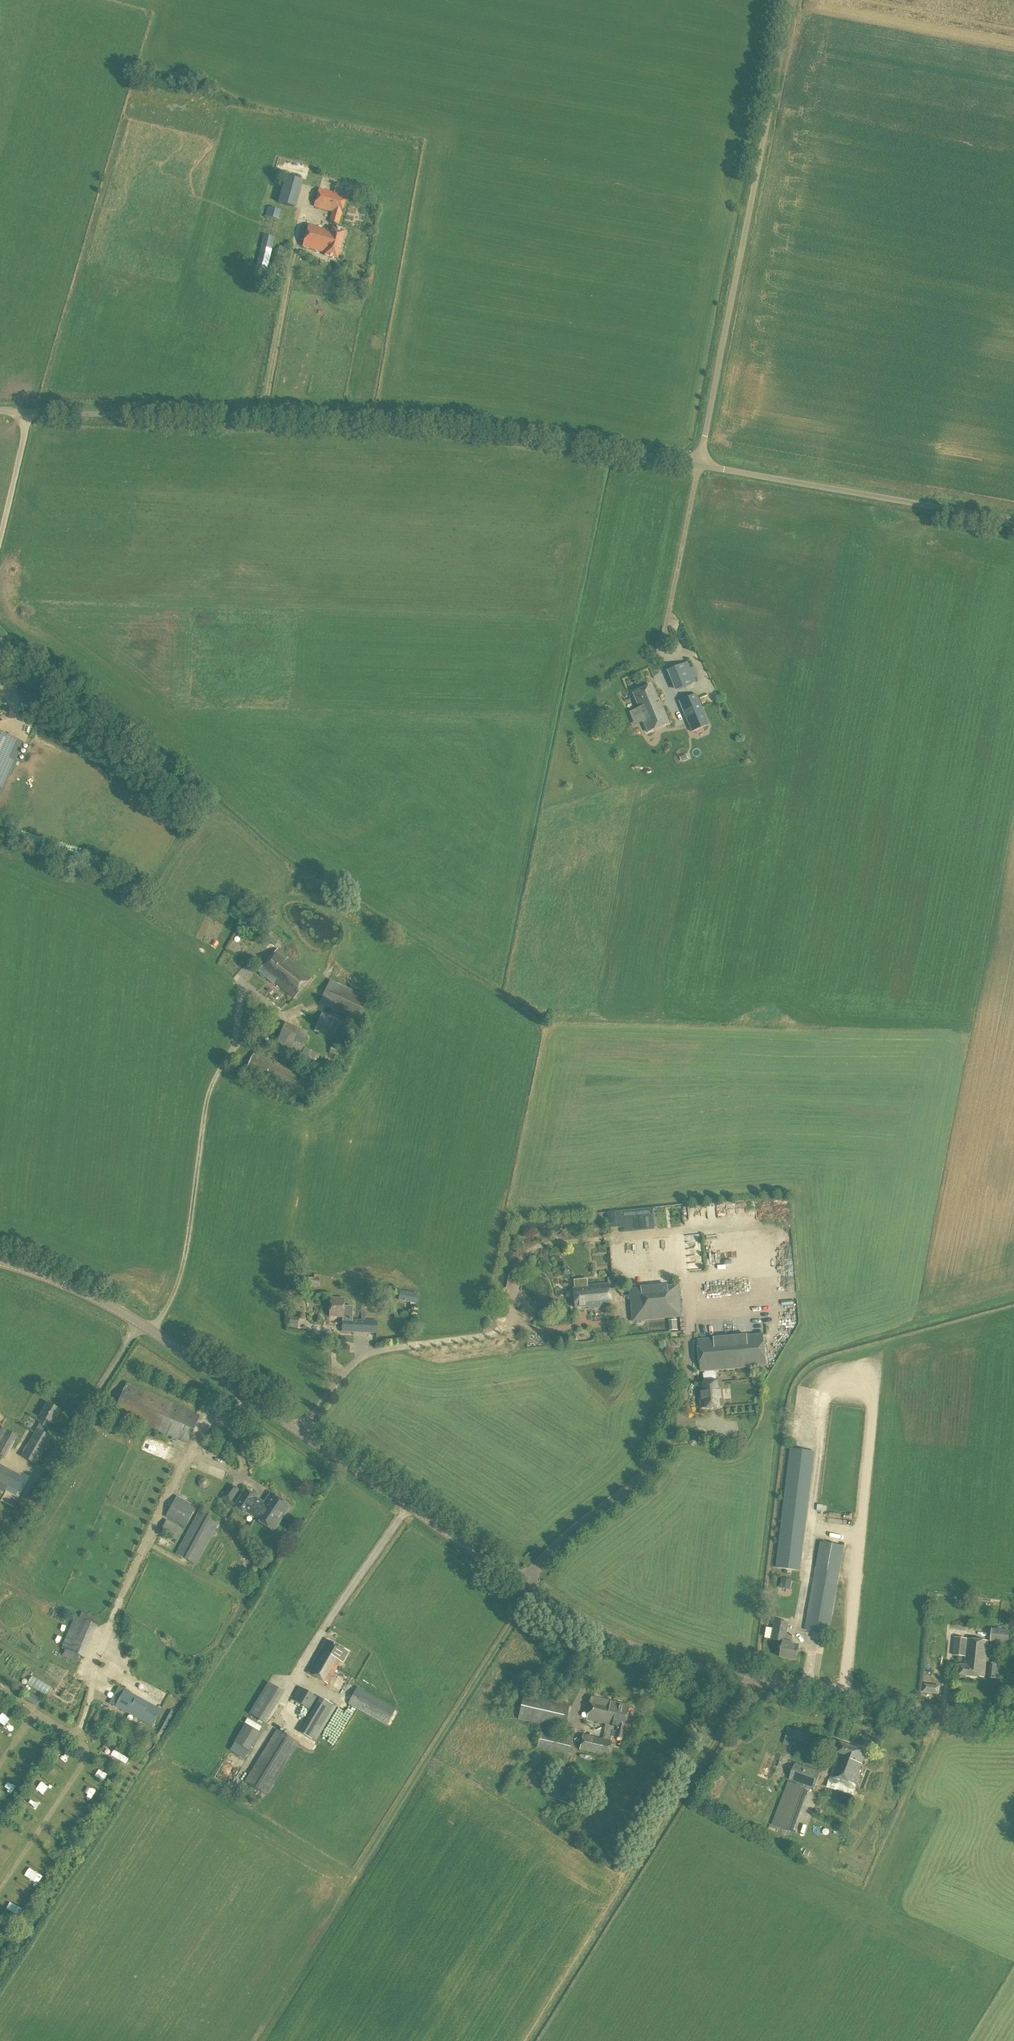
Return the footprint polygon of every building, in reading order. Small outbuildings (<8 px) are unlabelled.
[(318,190),(313,207),(332,212),(329,222),(338,224),(346,197),(318,190)] [(263,235),(255,270),(266,273),(280,209),(267,207),(261,235),(263,235)] [(309,225),(303,247),(325,253),(325,255),(337,259),(345,232),(332,228),(331,231),(309,225)] [(10,644),(0,639),(0,662),(10,644)] [(677,690),(695,682),(687,662),(669,670),(677,690)] [(657,700),(651,686),(633,694),(638,707),(630,711),(633,720),(641,716),(647,732),(669,723),(659,699),(657,700)] [(685,717),(702,709),(695,693),(678,701),(685,717)] [(23,744),(0,734),(0,797),(23,744)] [(275,946),(280,939),(271,932),(265,939),(275,946)] [(293,998),(310,979),(287,959),(287,958),(277,949),(258,972),(272,984),(274,982),(293,998)] [(356,1020),(366,997),(330,980),(319,1003),(356,1020)] [(342,1042),(350,1024),(322,1013),(314,1031),(342,1042)] [(313,1069),(319,1055),(301,1047),(307,1032),(285,1023),(272,1051),(313,1069)] [(340,1057),(343,1049),(332,1045),(329,1053),(340,1057)] [(303,1102),(313,1080),(253,1053),(243,1075),(303,1102)] [(730,1211),(738,1208),(736,1202),(728,1204),(730,1211)] [(318,1287),(319,1275),(314,1274),(313,1278),(302,1278),(301,1286),(318,1287)] [(589,1309),(611,1306),(609,1284),(587,1286),(587,1288),(573,1289),(575,1308),(589,1307),(589,1309)] [(632,1321),(680,1317),(677,1285),(629,1290),(632,1321)] [(416,1304),(418,1294),(400,1290),(398,1300),(416,1304)] [(376,1333),(377,1321),(365,1321),(352,1320),(353,1307),(343,1307),(344,1299),(330,1298),(329,1316),(342,1317),(342,1331),(376,1333)] [(677,1330),(676,1319),(668,1320),(669,1330),(677,1330)] [(715,1372),(715,1370),(766,1366),(763,1334),(698,1340),(701,1371),(704,1371),(705,1373),(703,1374),(704,1381),(705,1381),(705,1382),(698,1383),(701,1409),(724,1407),(722,1381),(715,1381),(715,1380),(717,1380),(716,1372),(715,1372)] [(186,1444),(199,1415),(126,1382),(113,1411),(172,1437),(171,1439),(176,1442),(177,1440),(186,1444)] [(51,1424),(59,1410),(47,1404),(40,1417),(43,1419),(31,1438),(21,1456),(35,1464),(51,1437),(45,1434),(49,1429),(46,1427),(48,1422),(51,1424)] [(18,1435),(2,1427),(0,1429),(0,1455),(6,1458),(18,1435)] [(800,1571),(815,1452),(790,1449),(776,1568),(800,1571)] [(9,1494),(17,1479),(0,1470),(0,1489),(9,1494)] [(229,1504),(239,1490),(230,1484),(220,1498),(229,1504)] [(264,1505),(254,1498),(255,1496),(245,1490),(234,1507),(244,1513),(246,1511),(256,1517),(255,1519),(272,1530),(288,1506),(271,1495),(264,1505)] [(185,1527),(196,1506),(176,1495),(165,1516),(185,1527)] [(196,1565),(220,1521),(199,1510),(175,1554),(196,1565)] [(176,1540),(182,1528),(166,1520),(160,1531),(176,1540)] [(828,1634),(845,1546),(820,1541),(804,1630),(828,1634)] [(790,1590),(792,1580),(782,1578),(780,1588),(790,1590)] [(98,1619),(81,1612),(78,1618),(74,1616),(73,1619),(71,1618),(70,1620),(73,1621),(63,1643),(61,1643),(60,1645),(62,1645),(61,1647),(83,1657),(97,1626),(96,1625),(98,1619)] [(796,1660),(799,1646),(792,1645),(793,1644),(790,1643),(791,1635),(786,1634),(788,1623),(774,1620),(773,1623),(775,1624),(772,1639),(784,1641),(781,1657),(796,1660)] [(1008,1644),(1010,1630),(992,1628),(990,1642),(1000,1643),(1000,1648),(1008,1648),(1008,1644)] [(984,1677),(988,1641),(955,1638),(953,1655),(967,1656),(966,1664),(960,1663),(959,1675),(984,1677)] [(342,1662),(348,1651),(326,1639),(316,1658),(311,1666),(308,1672),(327,1683),(340,1661),(342,1662)] [(194,1682),(200,1666),(194,1664),(188,1680),(194,1682)] [(998,1679),(999,1666),(989,1665),(987,1678),(998,1679)] [(264,1723),(284,1692),(268,1682),(249,1713),(264,1723)] [(940,1686),(924,1683),(922,1692),(938,1694),(940,1686)] [(309,1709),(316,1697),(298,1686),(291,1699),(309,1709)] [(386,1725),(395,1709),(357,1687),(347,1704),(386,1725)] [(152,1725),(160,1710),(125,1691),(116,1707),(152,1725)] [(563,1730),(569,1704),(523,1693),(517,1719),(563,1730)] [(315,1742),(336,1707),(320,1697),(299,1732),(315,1742)] [(604,1734),(612,1736),(622,1738),(629,1706),(592,1697),(587,1719),(606,1724),(604,1734)] [(250,1752),(261,1734),(245,1724),(234,1742),(250,1752)] [(809,1743),(812,1736),(788,1728),(783,1743),(788,1745),(791,1737),(809,1743)] [(266,1795),(298,1743),(276,1729),(244,1781),(266,1795)] [(568,1755),(572,1739),(540,1731),(536,1747),(568,1755)] [(607,1756),(612,1736),(604,1734),(603,1739),(583,1734),(580,1750),(607,1756)] [(866,1752),(840,1743),(837,1752),(840,1753),(832,1776),(855,1784),(862,1763),(866,1752)] [(815,1788),(820,1772),(795,1763),(789,1780),(815,1788)] [(90,1766),(87,1774),(100,1779),(103,1771),(90,1766)] [(45,1792),(50,1783),(40,1778),(35,1786),(45,1792)] [(84,1784),(81,1794),(92,1798),(95,1788),(84,1784)] [(794,1823),(806,1790),(791,1785),(780,1819),(794,1823)] [(33,1806),(38,1799),(29,1793),(24,1800),(33,1806)] [(67,1833),(75,1829),(71,1820),(63,1824),(67,1833)]
